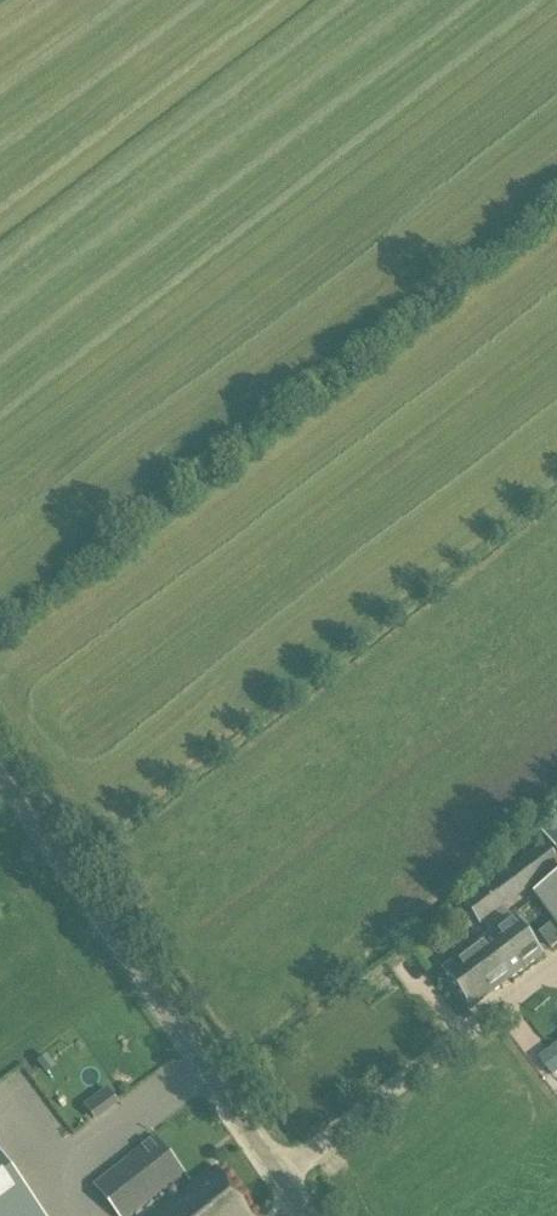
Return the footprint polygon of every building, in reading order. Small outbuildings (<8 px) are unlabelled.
[(537,833),(545,843),(556,859),(556,816),(537,833)] [(503,909),(556,868),(556,859),(545,843),(465,904),(482,925),(484,924),(492,935),(443,971),(473,1010),(543,957),(513,918),(511,920),(503,909)] [(539,1058),(552,1075),(556,1071),(556,1043),(539,1058)] [(107,1087),(85,1104),(96,1119),(118,1103),(107,1087)] [(184,1175),(156,1139),(95,1186),(119,1215),(132,1215),(184,1175)] [(0,1160),(0,1215),(41,1215),(0,1160)] [(218,1169),(157,1215),(252,1215),(218,1169)]
